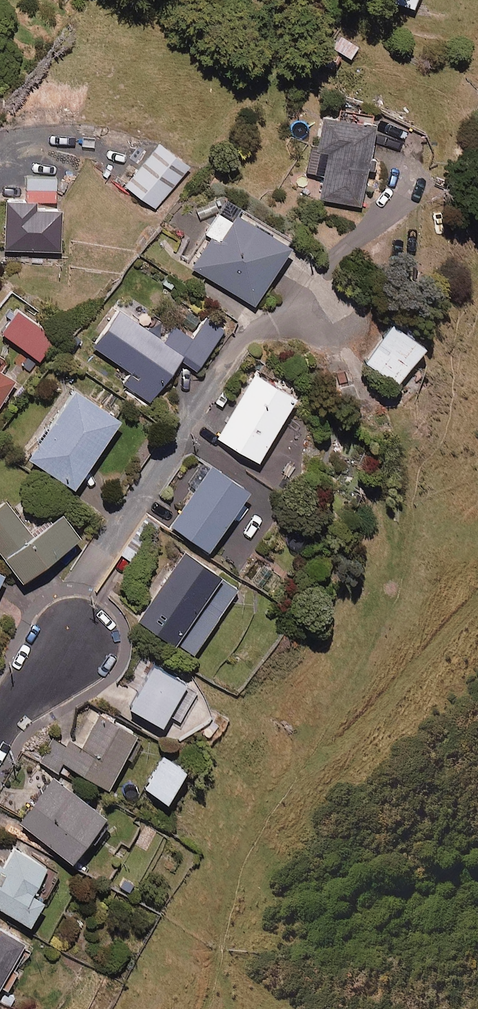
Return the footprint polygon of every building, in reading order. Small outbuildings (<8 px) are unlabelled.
[(356,41),(338,31),(331,44),(349,54),(356,41)] [(370,113),(316,107),(313,141),(309,140),(306,169),(322,171),(319,197),(360,202),(370,113)] [(188,160),(157,139),(125,185),(156,206),(188,160)] [(235,197),(221,189),(196,232),(203,237),(188,262),(251,299),(288,236),(232,203),(235,197)] [(37,193),(2,194),(3,245),(58,245),(57,200),(37,200),(37,193)] [(392,373),(418,334),(409,327),(416,317),(395,302),(361,352),(392,373)] [(16,305),(0,325),(0,327),(36,355),(53,334),(16,305)] [(180,347),(119,305),(92,344),(132,371),(124,382),(149,399),(183,349),(180,347)] [(183,349),(196,358),(220,323),(204,312),(180,347),(183,349)] [(291,387),(251,366),(215,434),(255,455),(291,387)] [(13,375),(0,368),(0,396),(13,375)] [(116,411),(70,381),(24,450),(70,480),(116,411)] [(244,485),(204,458),(189,480),(194,483),(169,521),(206,545),(227,511),(240,519),(248,506),(235,498),(244,485)] [(3,496),(0,498),(0,550),(18,573),(75,529),(57,506),(27,529),(3,496)] [(237,582),(183,545),(136,615),(190,652),(237,582)] [(194,685),(145,656),(133,676),(139,679),(126,700),(158,719),(165,708),(176,715),(194,685)] [(140,734),(98,710),(78,746),(55,733),(40,759),(55,767),(60,757),(105,781),(121,751),(129,755),(140,734)] [(181,764),(162,752),(143,782),(162,794),(181,764)] [(17,817),(67,853),(83,832),(89,836),(106,812),(51,771),(17,817)] [(12,843),(1,862),(0,861),(0,903),(25,917),(54,866),(12,843)] [(6,986),(30,941),(0,926),(0,983),(6,986)]
